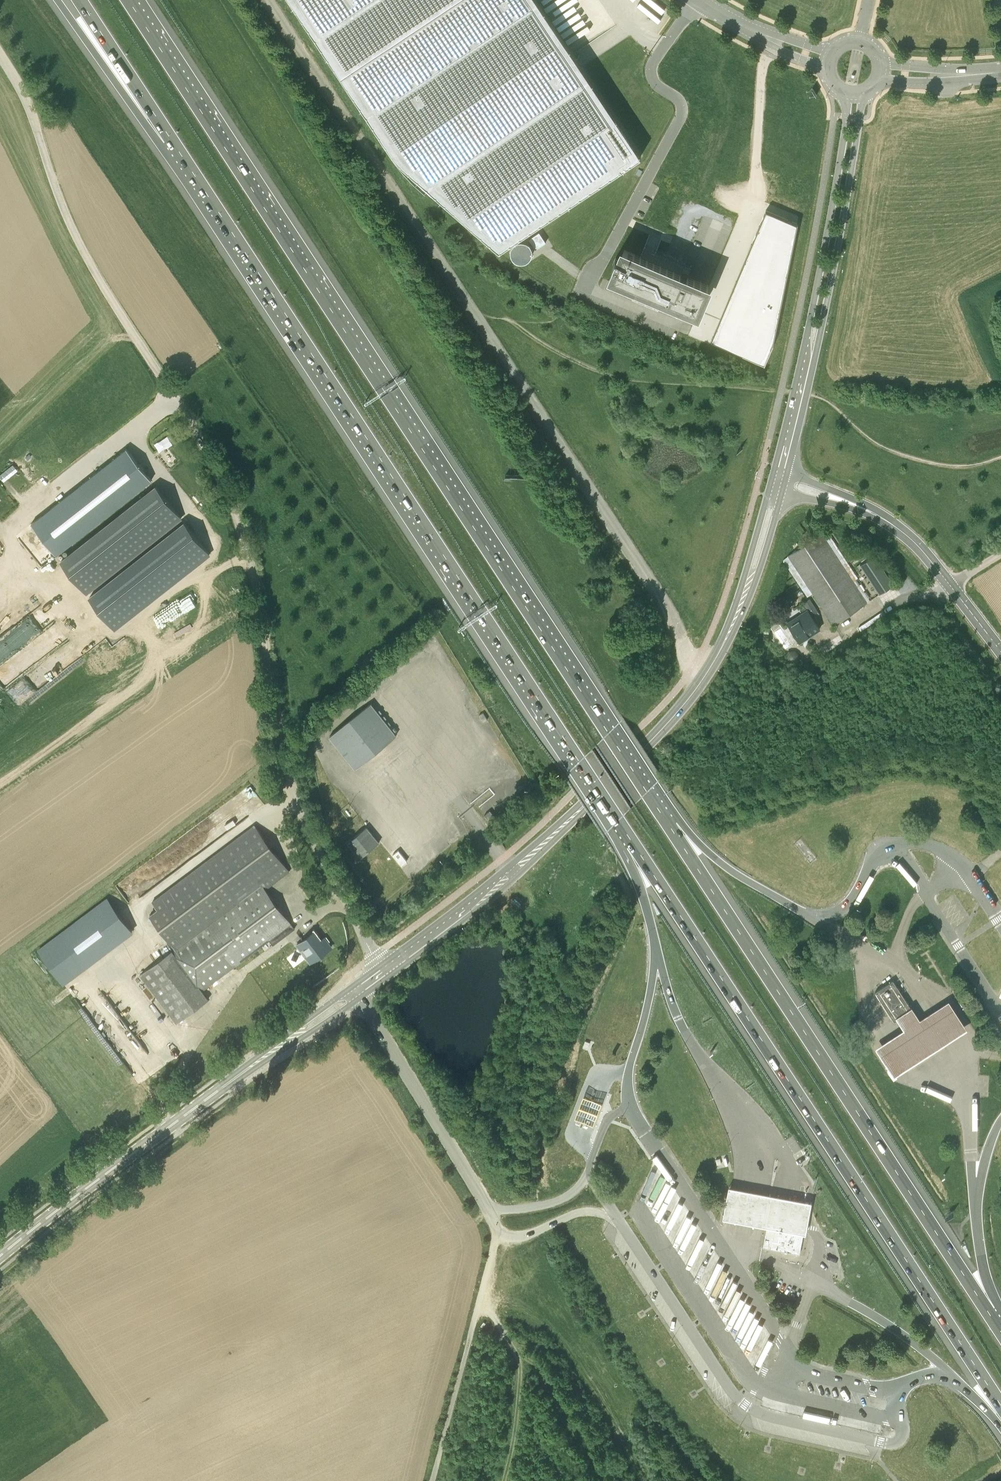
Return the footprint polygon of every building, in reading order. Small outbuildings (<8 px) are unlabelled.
[(393,152),(396,155),(426,184),(500,249),(641,155),(574,53),(573,53),(538,0),(292,0),(393,152)] [(797,223),(766,210),(711,340),(765,362),(773,343),(797,223)] [(529,239),(536,248),(546,242),(539,232),(529,239)] [(616,257),(613,265),(617,267),(613,277),(640,288),(669,301),(670,299),(678,302),(677,307),(677,308),(699,312),(700,312),(701,302),(703,302),(706,295),(704,295),(709,284),(689,276),(687,275),(678,272),(655,262),(652,261),(656,251),(657,249),(645,244),(640,256),(625,249),(620,259),(616,257)] [(150,485),(126,453),(30,524),(54,556),(150,485)] [(86,592),(181,517),(157,486),(61,561),(86,592)] [(207,559),(183,528),(87,599),(111,631),(207,559)] [(834,624),(867,602),(822,533),(788,555),(834,624)] [(880,594),(894,585),(874,555),(860,565),(880,594)] [(800,642),(820,628),(808,609),(788,623),(800,642)] [(374,709),(371,705),(328,740),(355,772),(396,737),(393,733),(388,727),(381,719),(374,709)] [(488,720),(483,713),(479,716),(484,723),(488,720)] [(493,814),(493,813),(490,810),(487,812),(484,815),(488,819),(493,814)] [(273,945),(294,929),(290,924),(291,924),(264,890),(288,871),(253,826),(151,904),(157,912),(149,918),(174,950),(140,977),(178,1025),(209,1000),(203,992),(269,940),(273,945)] [(359,858),(379,843),(366,827),(346,843),(359,858)] [(391,854),(403,869),(409,865),(397,850),(391,854)] [(60,934),(85,967),(133,931),(108,898),(60,934)] [(312,961),(331,947),(333,946),(332,945),(331,946),(326,940),(323,942),(315,931),(298,943),(312,961)] [(894,1014),(911,1003),(904,991),(896,980),(893,976),(876,987),(894,1014)] [(911,1003),(894,1014),(901,1025),(875,1042),(894,1072),(967,1024),(949,995),(919,1015),(911,1003)] [(728,1188),(723,1220),(806,1235),(812,1203),(728,1188)] [(768,1220),(763,1246),(800,1253),(803,1233),(796,1232),(798,1225),(768,1220)]
